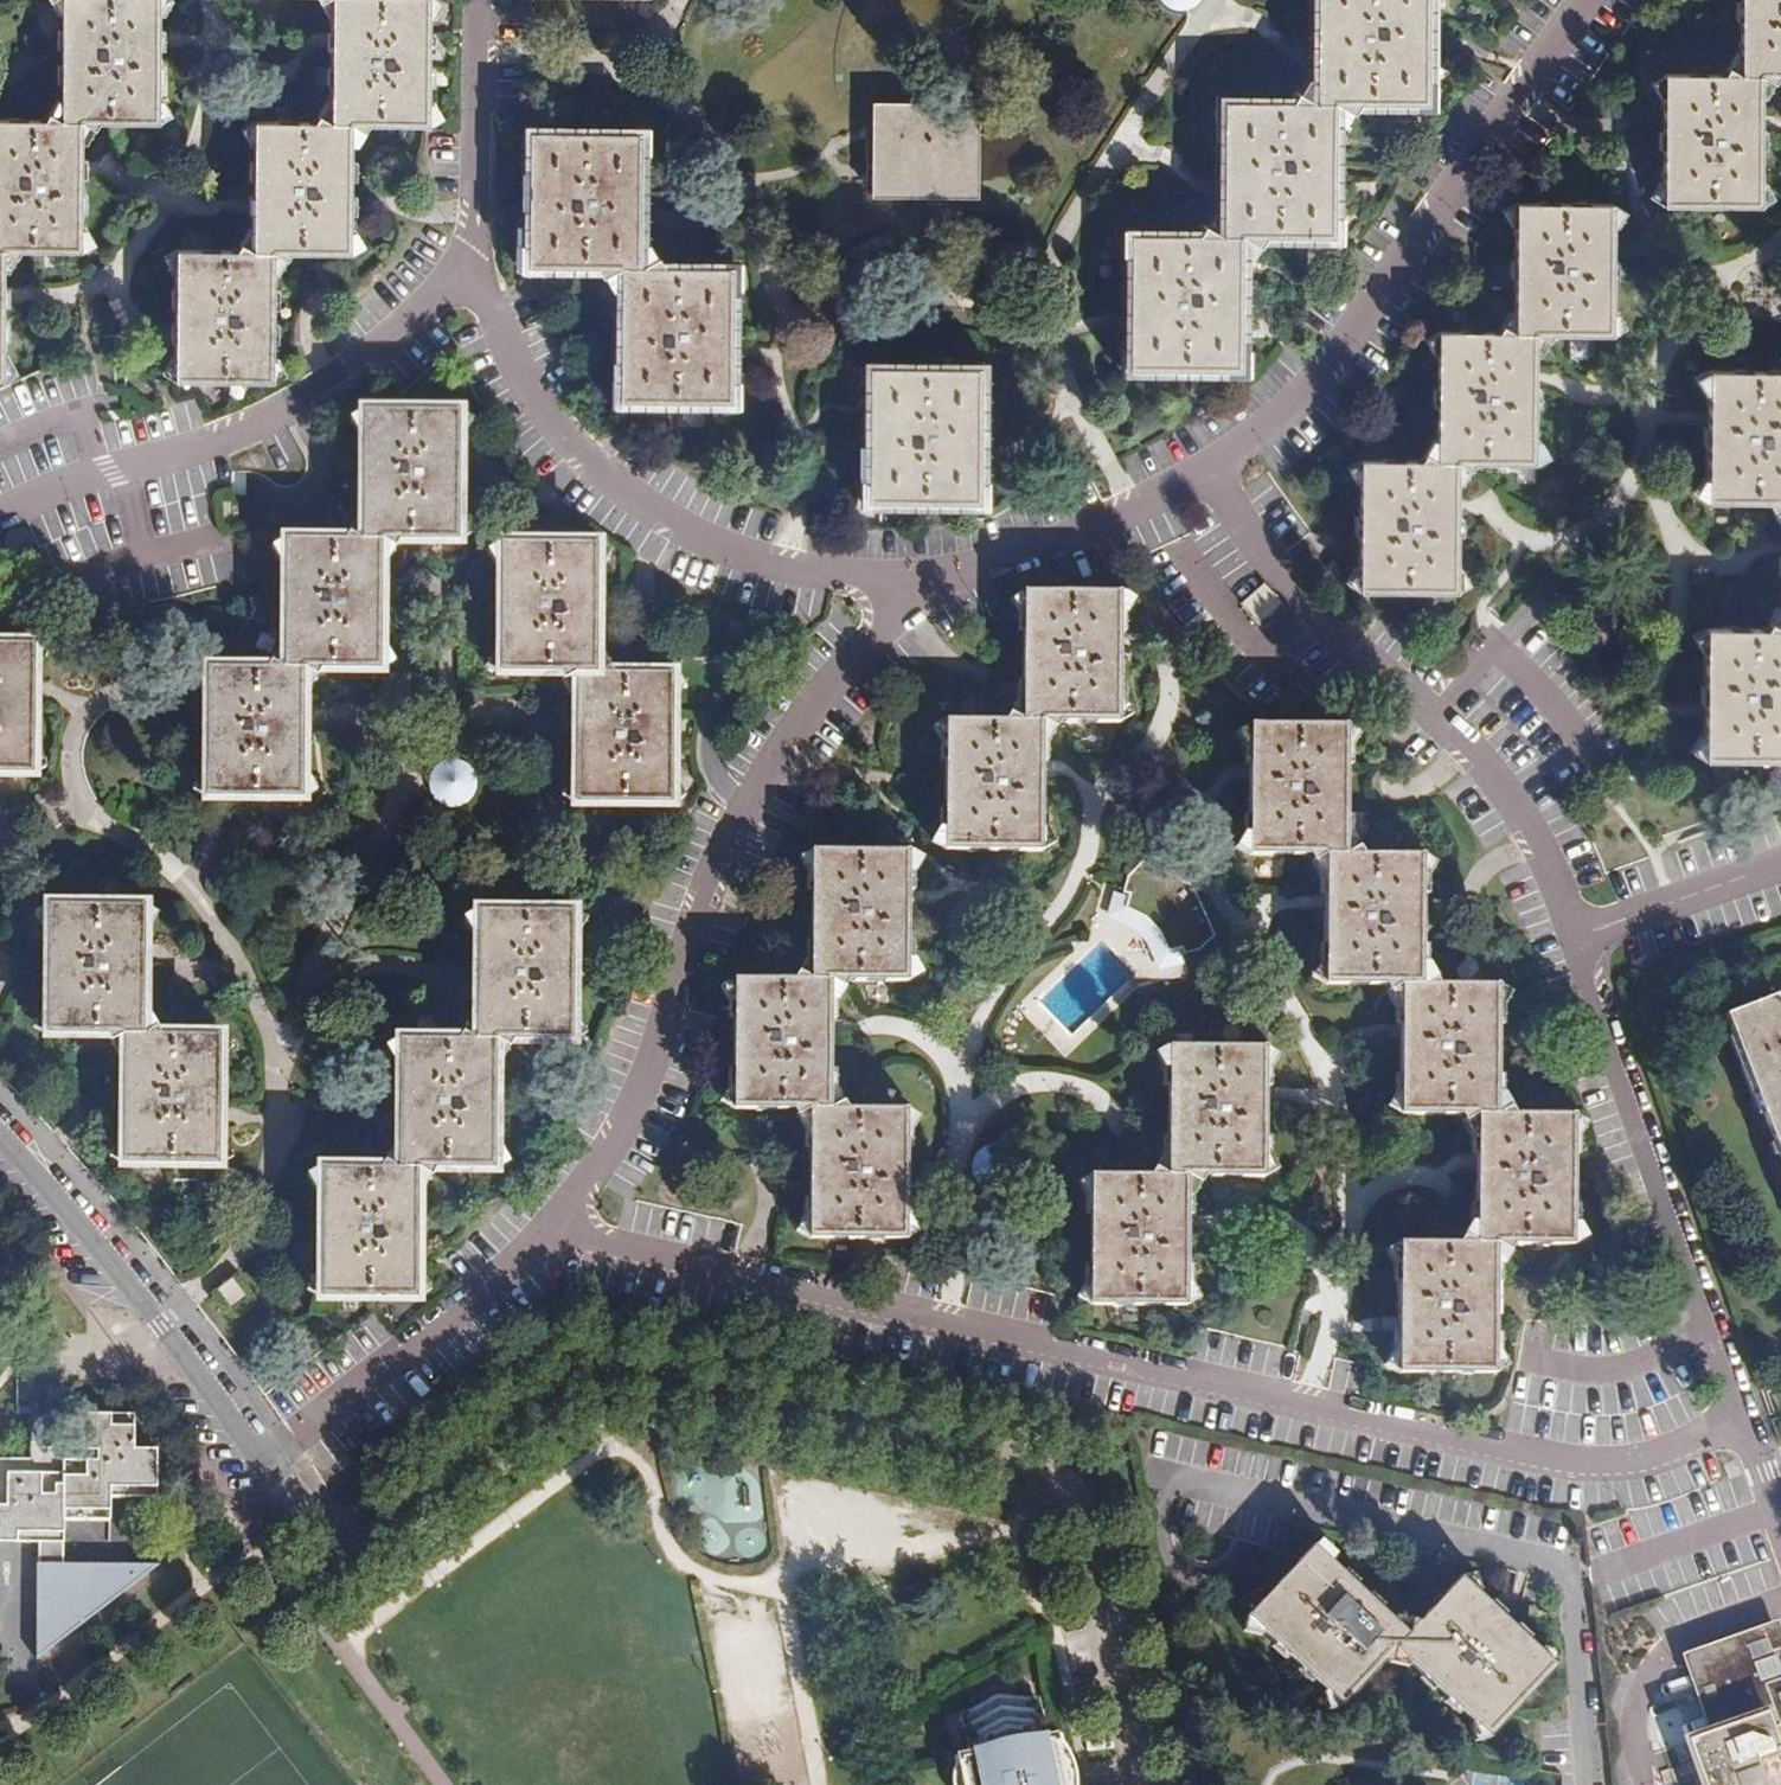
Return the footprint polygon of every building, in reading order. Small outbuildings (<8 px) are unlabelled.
[(82,121),(160,122),(161,46),(161,0),(63,0),(62,121),(82,121)] [(336,52),(334,123),(355,123),(429,124),(431,0),(336,0),(336,52)] [(1187,0),(1166,0),(1166,1),(1184,8),(1187,0)] [(1317,45),(1316,101),(1338,102),(1428,103),(1429,0),(1318,0),(1317,45)] [(1763,75),(1780,76),(1780,0),(1742,0),(1741,75),(1763,75)] [(1763,75),(1741,75),(1665,74),(1663,205),(1761,207),(1762,122),(1763,75)] [(930,196),(983,197),(984,99),(951,99),(918,98),(865,98),(865,110),(864,114),(863,175),(863,195),(930,196)] [(1338,102),(1316,101),(1226,100),(1225,178),(1224,236),(1246,236),(1336,238),(1338,102)] [(62,121),(0,120),(0,250),(5,250),(81,251),(82,174),(82,121),(62,121)] [(355,123),(334,123),(256,122),(255,183),(254,251),(275,251),(353,252),(355,123)] [(622,266),(642,266),(643,206),(643,133),(531,133),(531,266),(622,266)] [(1514,333),(1537,334),(1584,335),(1611,335),(1610,247),(1613,205),(1517,203),(1514,333)] [(1246,236),(1224,236),(1132,234),(1130,319),(1130,369),(1243,370),(1246,236)] [(275,251),(254,251),(180,250),(179,311),(178,379),(273,380),(275,251)] [(642,266),(622,266),(622,401),(732,402),(733,337),(733,267),(642,266)] [(1537,334),(1514,333),(1439,332),(1437,461),(1459,461),(1534,463),(1536,382),(1537,334)] [(870,370),(869,503),(980,503),(981,371),(870,370)] [(1711,371),(1710,419),(1709,499),(1780,500),(1780,372),(1711,371)] [(363,412),(361,541),(383,541),(383,544),(458,544),(459,482),(459,412),(363,412)] [(1459,461),(1437,461),(1361,459),(1359,590),(1456,592),(1458,511),(1459,461)] [(286,541),(284,669),(305,669),(305,672),(381,672),(382,577),(383,544),(361,544),(361,541),(286,541)] [(499,674),(576,675),(576,673),(596,673),(598,544),(500,543),(500,607),(499,674)] [(1259,626),(1284,603),(1263,580),(1238,603),(1259,626)] [(1023,722),(1046,722),(1119,724),(1120,659),(1122,594),(1026,592),(1023,722)] [(1709,629),(1708,704),(1707,761),(1780,762),(1780,630),(1709,629)] [(33,776),(34,684),(34,644),(0,643),(0,775),(33,776)] [(284,671),(284,669),(208,668),(205,799),(303,801),(304,709),(305,672),(284,671)] [(596,675),(576,675),(575,736),(574,803),(671,804),(672,673),(596,673),(596,675)] [(1046,722),(1023,722),(948,720),(945,852),(1043,855),(1045,775),(1046,722)] [(1326,856),(1348,856),(1349,726),(1251,725),(1251,785),(1250,856),(1326,856)] [(430,759),(428,802),(464,804),(466,761),(430,759)] [(813,980),(835,980),(910,982),(911,911),(912,861),(912,854),(814,853),(813,980)] [(1348,856),(1326,856),(1326,909),(1325,985),(1404,985),(1424,985),(1424,857),(1348,856)] [(1131,877),(1126,892),(1133,894),(1129,908),(1148,915),(1164,932),(1171,950),(1186,946),(1187,952),(1201,949),(1216,935),(1194,887),(1147,861),(1131,877)] [(49,1036),(124,1037),(124,1034),(145,1034),(145,966),(146,906),(48,904),(49,1036)] [(476,977),(475,1039),(496,1039),(496,1042),(572,1042),(573,910),(477,910),(476,977)] [(835,980),(813,980),(738,979),(737,1109),(811,1110),(833,1110),(834,1037),(835,980)] [(1424,985),(1404,985),(1404,1051),(1403,1115),(1477,1115),(1500,1115),(1500,986),(1424,985)] [(1780,1162),(1780,1010),(1775,993),(1725,1012),(1758,1099),(1780,1162)] [(145,1037),(124,1037),(124,1164),(220,1165),(221,1108),(222,1035),(145,1034),(145,1037)] [(399,1100),(397,1167),(419,1167),(419,1170),(495,1170),(496,1042),(475,1041),(475,1039),(400,1038),(399,1100)] [(1169,1175),(1191,1175),(1265,1177),(1267,1105),(1268,1047),(1172,1044),(1169,1175)] [(833,1110),(811,1110),(809,1239),(906,1240),(907,1167),(907,1111),(833,1110)] [(1500,1115),(1477,1115),(1477,1177),(1477,1243),(1497,1243),(1575,1244),(1575,1115),(1500,1115)] [(397,1170),(397,1167),(323,1166),(322,1229),(321,1297),(418,1298),(419,1170),(397,1170)] [(1191,1175),(1169,1175),(1094,1173),(1091,1302),(1187,1305),(1189,1231),(1191,1175)] [(1497,1243),(1477,1243),(1401,1243),(1401,1324),(1401,1373),(1497,1374),(1497,1243)] [(219,1288),(234,1307),(251,1295),(235,1276),(219,1288)] [(38,1542),(64,1542),(65,1521),(111,1521),(112,1496),(158,1497),(159,1446),(135,1446),(136,1412),(87,1412),(87,1434),(31,1434),(31,1458),(0,1458),(0,1541),(38,1542)] [(1167,1435),(1165,1456),(1185,1458),(1188,1437),(1167,1435)] [(64,1542),(38,1542),(36,1658),(160,1564),(65,1562),(64,1542)] [(1397,1647),(1410,1633),(1313,1543),(1245,1614),(1341,1706),(1382,1662),(1389,1664),(1393,1651),(1397,1647)] [(1410,1633),(1397,1647),(1492,1738),(1560,1666),(1464,1574),(1423,1618),(1415,1618),(1414,1628),(1410,1633)] [(1710,1784),(1780,1784),(1780,1630),(1778,1622),(1697,1651),(1722,1720),(1691,1731),(1710,1784)] [(1050,1738),(1041,1739),(1032,1701),(992,1697),(951,1719),(960,1759),(949,1762),(954,1784),(1060,1784),(1050,1738)]
